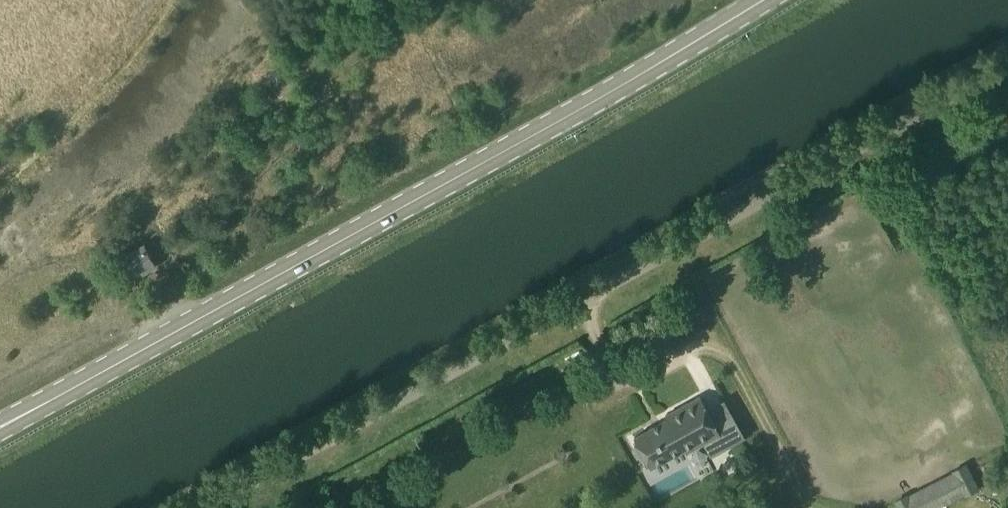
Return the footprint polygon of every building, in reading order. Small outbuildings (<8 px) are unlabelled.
[(146,243),(119,258),(132,281),(159,266),(146,243)] [(114,290),(120,300),(128,296),(123,286),(114,290)] [(686,453),(720,434),(700,396),(665,415),(667,419),(634,437),(651,467),(684,449),(686,453)] [(909,494),(909,493),(894,500),(898,507),(937,507),(964,495),(964,496),(979,489),(966,463),(952,471),(952,472),(909,494)]
